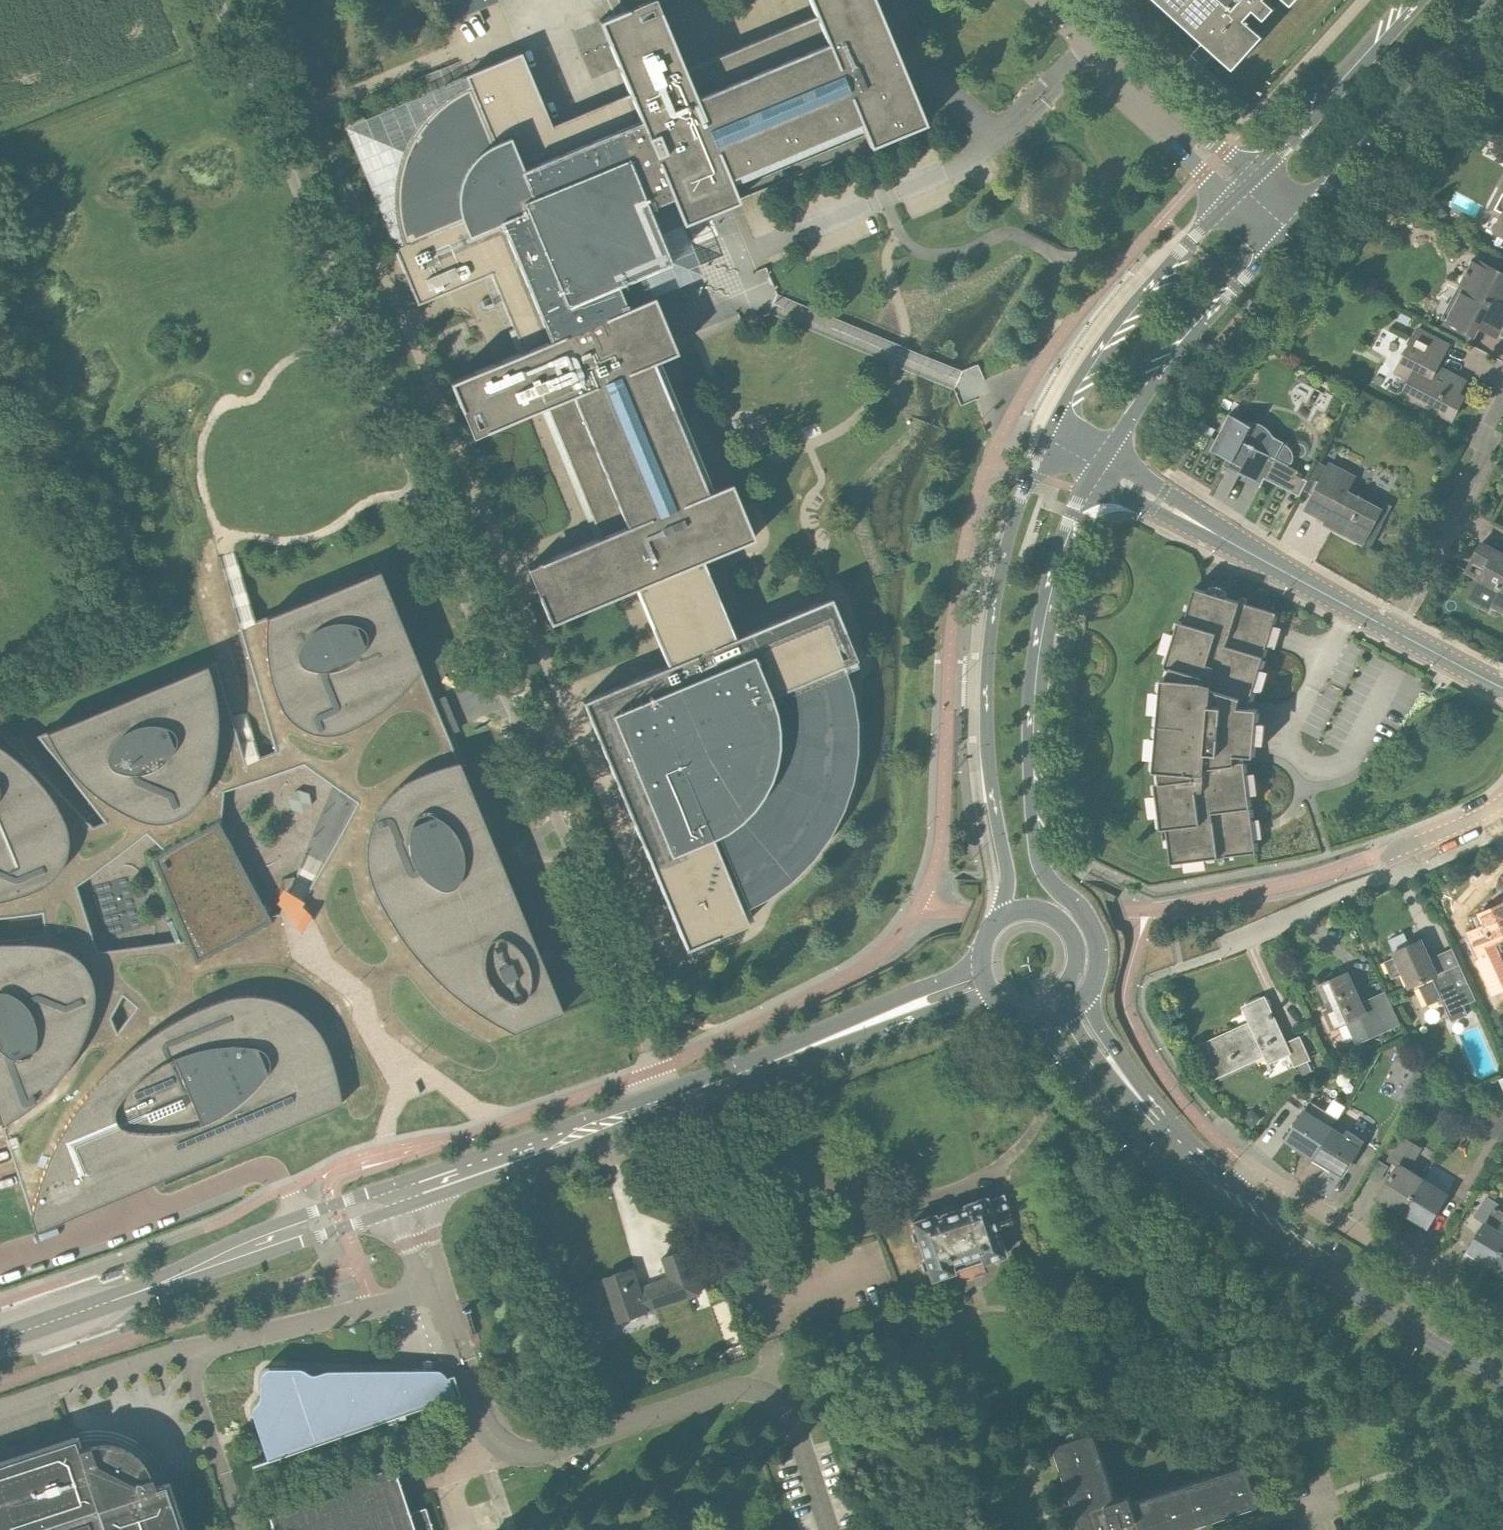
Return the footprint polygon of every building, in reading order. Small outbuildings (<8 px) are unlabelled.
[(619,0),(607,0),(613,14),(599,20),(629,94),(552,126),(521,53),(466,76),(470,85),(460,90),(445,99),(427,115),(418,126),(406,147),(398,169),(395,193),(396,217),(400,234),(404,244),(394,248),(417,304),(491,273),(523,351),(450,381),(473,436),(546,406),(600,537),(527,567),(539,594),(538,594),(550,623),(637,587),(669,664),(582,700),(686,948),(718,935),(748,922),(742,908),(748,906),(768,895),(792,878),(812,858),(830,833),(843,807),(852,780),(856,750),(856,720),(851,690),(843,665),(856,659),(831,597),(733,637),(701,560),(754,538),(731,483),(704,494),(650,363),(677,352),(654,296),(627,307),(617,283),(670,261),(648,207),(672,197),(683,224),(739,201),(728,174),(859,120),(865,135),(870,147),(925,124),(874,0),(809,0),(815,16),(684,70),(655,0),(649,0),(637,5),(627,8),(624,10),(623,10),(619,0)] [(484,0),(442,0),(449,15),(484,0)] [(1204,42),(1196,50),(1192,55),(1204,66),(1254,11),(1265,20),(1276,8),(1267,0),(1157,0),(1204,42)] [(1502,323),(1502,273),(1476,259),(1462,286),(1466,289),(1449,320),(1451,322),(1446,332),(1469,345),(1479,326),(1497,335),(1502,323)] [(1446,375),(1436,370),(1450,345),(1419,329),(1397,372),(1410,379),(1403,390),(1420,399),(1418,403),(1452,420),(1465,396),(1460,393),(1467,380),(1449,371),(1446,375)] [(1247,422),(1230,414),(1211,450),(1228,458),(1224,465),(1239,473),(1240,472),(1263,483),(1266,478),(1300,496),(1309,480),(1296,473),(1298,469),(1276,458),(1284,442),(1274,437),(1269,430),(1263,425),(1255,422),(1247,422)] [(1363,544),(1381,509),(1347,491),(1355,477),(1330,464),(1307,510),(1334,525),(1332,528),(1363,544)] [(1482,543),(1473,561),(1487,568),(1470,600),(1490,610),(1493,605),(1502,611),(1502,554),(1482,543)] [(342,1104),(563,1012),(559,1002),(520,909),(506,872),(502,863),(459,761),(450,739),(439,713),(421,669),(379,570),(367,575),(366,572),(338,584),(339,586),(336,588),(335,585),(307,596),(308,599),(296,604),(295,602),(267,613),(269,616),(241,628),(277,752),(267,757),(253,762),(247,765),(216,661),(207,665),(206,662),(178,674),(179,676),(158,685),(157,682),(129,694),(131,697),(125,699),(124,696),(96,708),(97,711),(85,716),(84,713),(56,724),(58,727),(37,735),(105,823),(93,828),(0,730),(0,917),(44,912),(45,935),(0,940),(0,1120),(2,1125),(31,1217),(36,1231),(130,1192),(152,1183),(341,1105),(342,1104)] [(1259,708),(1250,707),(1250,702),(1277,613),(1194,588),(1184,622),(1179,620),(1165,666),(1171,668),(1168,678),(1163,677),(1154,770),(1162,771),(1161,781),(1155,782),(1161,829),(1167,828),(1171,864),(1257,853),(1245,761),(1245,755),(1254,756),(1259,708)] [(1480,913),(1485,924),(1467,932),(1480,962),(1500,953),(1494,939),(1502,935),(1502,903),(1480,913)] [(1433,962),(1423,939),(1410,944),(1408,939),(1393,946),(1395,952),(1394,952),(1396,957),(1392,958),(1399,973),(1403,972),(1410,987),(1419,983),(1428,1004),(1441,998),(1451,1020),(1467,1013),(1464,1005),(1476,1000),(1453,948),(1440,954),(1442,958),(1433,962)] [(1361,1002),(1348,974),(1323,985),(1333,1007),(1328,1010),(1329,1013),(1327,1014),(1331,1023),(1333,1022),(1335,1026),(1345,1021),(1356,1045),(1401,1025),(1386,991),(1361,1002)] [(1285,1042),(1265,999),(1247,1007),(1258,1030),(1206,1054),(1216,1075),(1273,1048),(1277,1056),(1288,1051),(1296,1067),(1299,1065),(1303,1073),(1312,1069),(1308,1060),(1312,1059),(1301,1034),(1285,1042)] [(1413,1068),(1407,1080),(1417,1086),(1424,1073),(1413,1068)] [(1455,1097),(1468,1106),(1473,1098),(1460,1089),(1455,1097)] [(1288,1139),(1315,1155),(1332,1128),(1321,1121),(1327,1111),(1311,1101),(1288,1139)] [(1262,1118),(1252,1108),(1243,1118),(1252,1127),(1262,1118)] [(1332,1128),(1315,1155),(1344,1173),(1364,1141),(1348,1131),(1345,1136),(1332,1128)] [(1380,1196),(1404,1210),(1421,1183),(1406,1174),(1408,1170),(1407,1169),(1420,1148),(1404,1137),(1390,1159),(1399,1165),(1380,1196)] [(1421,1183),(1404,1210),(1428,1225),(1447,1194),(1436,1187),(1434,1191),(1421,1183)] [(1009,1214),(1002,1195),(986,1201),(985,1197),(963,1205),(964,1208),(958,1210),(958,1208),(941,1214),(942,1215),(935,1218),(934,1214),(913,1221),(915,1229),(911,1233),(914,1241),(920,1243),(925,1258),(922,1263),(924,1270),(929,1272),(932,1279),(954,1272),(951,1264),(980,1254),(982,1262),(1004,1255),(1002,1248),(1005,1243),(1003,1236),(997,1234),(993,1220),(1009,1214)] [(1492,1265),(1502,1247),(1502,1233),(1497,1230),(1502,1220),(1502,1212),(1497,1209),(1500,1205),(1489,1199),(1477,1217),(1487,1223),(1469,1251),(1492,1265)] [(777,1234),(783,1229),(775,1221),(770,1226),(777,1234)] [(1492,1265),(1502,1272),(1502,1247),(1492,1265)] [(699,1284),(687,1249),(661,1257),(664,1268),(667,1277),(638,1286),(632,1267),(603,1277),(617,1320),(688,1296),(702,1291),(699,1284)] [(313,1373),(309,1372),(304,1369),(299,1367),(269,1367),(266,1367),(263,1369),(261,1371),(260,1374),(260,1377),(259,1393),(259,1396),(256,1401),(254,1402),(252,1405),(251,1407),(251,1410),(266,1457),(251,1462),(252,1464),(433,1404),(460,1395),(454,1375),(446,1377),(445,1375),(440,1371),(438,1370),(327,1369),(323,1370),(317,1372),(313,1373)] [(1095,1431),(1054,1444),(1083,1529),(1181,1529),(1260,1504),(1247,1464),(1133,1502),(1131,1495),(1118,1499),(1095,1431)] [(166,1483),(155,1486),(151,1475),(148,1469),(145,1464),(141,1459),(136,1454),(131,1450),(126,1447),(120,1445),(115,1443),(108,1443),(102,1443),(96,1443),(90,1445),(90,1444),(78,1448),(75,1437),(0,1462),(0,1529),(181,1529),(166,1483)] [(410,1513),(398,1478),(394,1465),(266,1508),(273,1529),(433,1529),(426,1507),(410,1513)]
